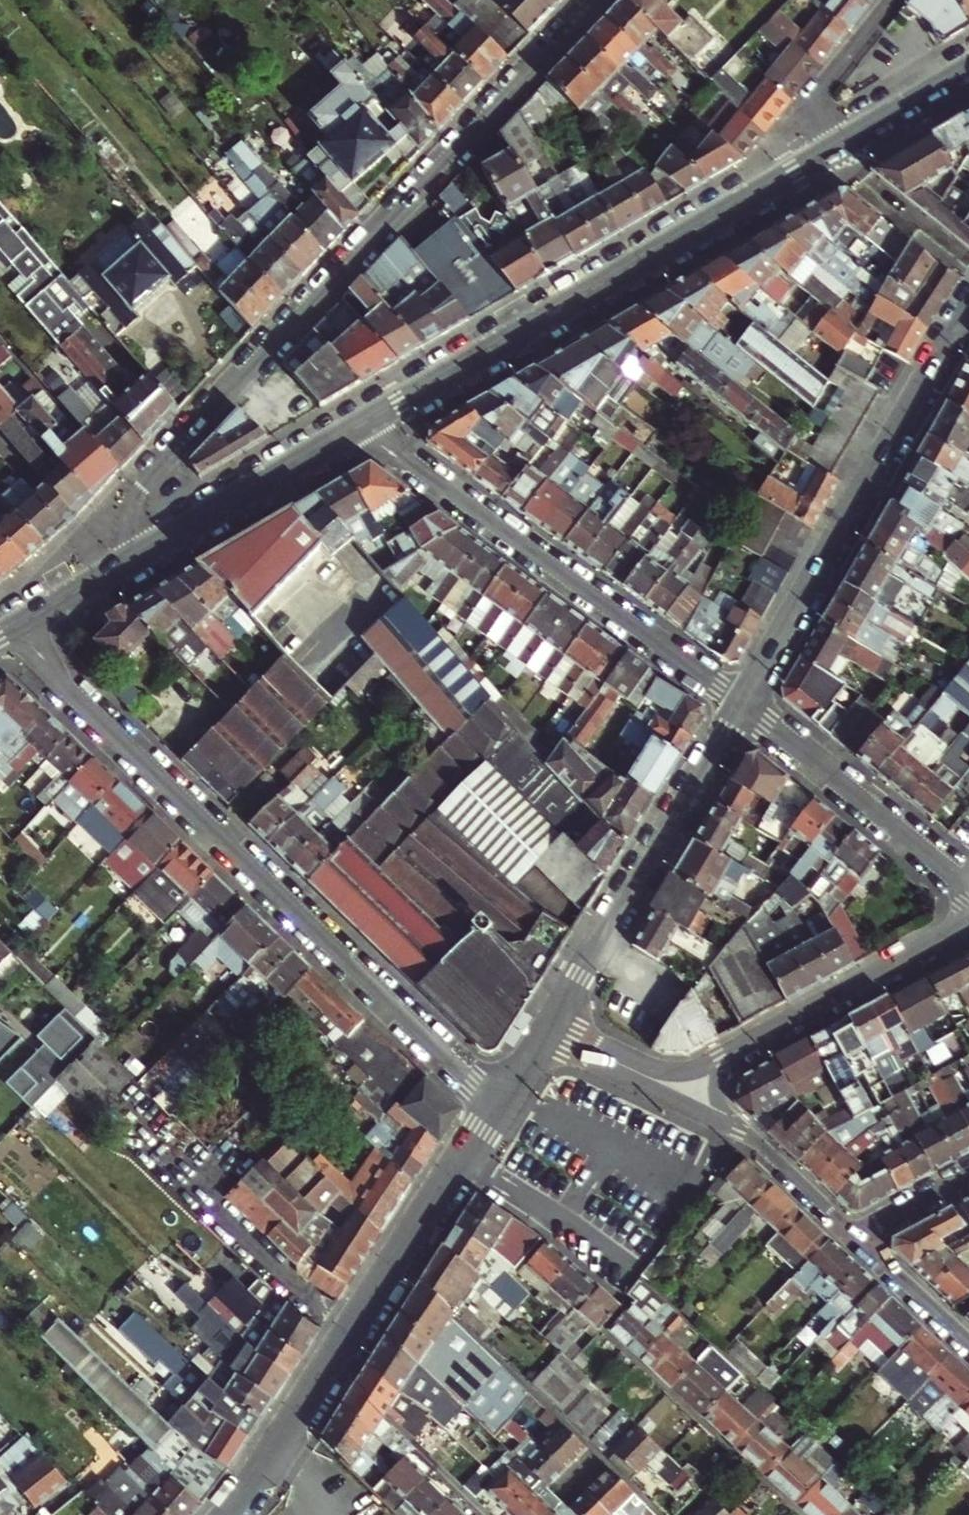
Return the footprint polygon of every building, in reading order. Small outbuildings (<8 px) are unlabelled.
[(462,14),(447,0),(423,0),(451,26),(439,39),(486,82),(492,76),(509,58),(462,14)] [(497,5),(492,0),(474,0),(462,14),(509,58),(529,36),(497,5)] [(541,0),(502,0),(497,5),(529,36),(553,12),(541,0)] [(553,12),(564,0),(541,0),(553,12)] [(656,0),(626,0),(625,1),(657,33),(695,71),(706,61),(689,43),(686,46),(674,34),(682,26),(666,10),(674,3),(670,0),(657,0),(657,1),(656,0)] [(794,1),(769,25),(779,33),(805,7),(803,5),(807,0),(794,0),(794,1)] [(807,0),(823,13),(847,33),(861,16),(868,8),(859,0),(833,0),(829,5),(822,0),(807,0)] [(901,14),(906,19),(913,20),(921,15),(931,24),(943,44),(968,29),(968,24),(955,0),(912,0),(901,14)] [(968,24),(968,0),(955,0),(968,24)] [(657,33),(625,1),(606,21),(638,53),(687,101),(697,90),(654,51),(648,51),(643,47),(657,33)] [(465,105),(486,82),(439,39),(407,9),(397,20),(446,66),(436,77),(465,105)] [(823,13),(795,47),(820,67),(847,33),(823,13)] [(638,53),(606,21),(595,32),(587,42),(627,82),(668,121),(678,111),(636,70),(631,70),(626,65),(638,53)] [(587,42),(567,62),(611,105),(642,134),(651,125),(618,92),(627,82),(587,42)] [(344,58),(421,151),(439,132),(391,68),(380,79),(376,75),(374,76),(340,45),(336,49),(344,58)] [(820,67),(795,47),(766,83),(790,102),(805,84),(820,67)] [(465,105),(436,77),(426,68),(417,77),(391,54),(385,59),(391,68),(439,132),(445,126),(465,105)] [(735,59),(734,60),(740,65),(744,62),(738,56),(735,59)] [(409,164),(421,151),(344,58),(340,61),(344,66),(338,72),(348,84),(314,114),(334,137),(317,153),(312,157),(361,215),(371,204),(355,185),(387,156),(393,164),(402,156),(409,164)] [(548,82),(569,102),(612,144),(621,134),(601,115),(611,105),(567,62),(562,67),(548,82)] [(708,85),(718,95),(740,113),(749,102),(718,76),(708,85)] [(548,82),(539,92),(554,118),(569,102),(548,82)] [(772,125),(790,102),(766,83),(749,102),(740,113),(765,134),(772,125)] [(539,92),(525,107),(542,133),(558,125),(554,118),(539,92)] [(718,95),(713,101),(725,111),(723,115),(733,123),(719,140),(744,160),(765,134),(740,113),(718,95)] [(701,116),(695,123),(707,132),(712,126),(701,116)] [(968,157),(968,126),(964,117),(932,136),(952,170),(956,177),(959,173),(965,163),(968,157)] [(537,160),(513,120),(500,133),(513,153),(522,169),(537,160)] [(695,123),(691,128),(702,138),(707,132),(695,123)] [(315,195),(346,231),(361,215),(312,157),(317,153),(299,132),(290,139),(308,159),(295,171),(315,195)] [(719,140),(713,136),(699,152),(685,134),(684,137),(681,140),(710,180),(742,161),(744,160),(719,140)] [(952,170),(932,136),(922,142),(912,148),(932,182),(952,170)] [(710,180),(681,140),(675,147),(672,151),(663,142),(657,149),(666,158),(655,172),(687,194),(710,180)] [(247,163),(324,254),(346,231),(315,195),(303,206),(244,143),(235,150),(247,163)] [(872,171),(872,174),(968,250),(968,230),(951,216),(939,207),(957,179),(956,177),(952,170),(932,182),(912,148),(872,171)] [(618,174),(634,164),(627,157),(621,152),(616,156),(608,149),(596,163),(608,182),(595,189),(620,232),(645,218),(618,174)] [(535,190),(522,169),(513,153),(484,170),(499,196),(507,209),(536,192),(535,190)] [(965,163),(959,173),(968,180),(968,157),(965,163)] [(128,167),(120,158),(111,166),(119,175),(128,167)] [(271,239),(303,276),(324,254),(247,163),(237,172),(274,214),(270,217),(272,219),(262,228),(271,239)] [(649,178),(634,164),(618,174),(645,218),(664,207),(687,194),(655,172),(649,178)] [(620,232),(595,189),(581,165),(559,177),(598,246),(620,232)] [(598,246),(559,177),(535,190),(536,192),(576,258),(598,246)] [(444,205),(515,293),(516,294),(546,276),(513,220),(509,222),(498,216),(492,226),(483,220),(477,211),(473,213),(451,185),(439,198),(444,205)] [(951,216),(968,230),(968,188),(951,216)] [(898,265),(912,242),(884,220),(848,191),(840,190),(821,201),(841,218),(898,265)] [(576,258),(536,192),(507,209),(513,220),(546,276),(562,267),(576,258)] [(439,198),(433,205),(438,211),(444,205),(439,198)] [(796,216),(836,248),(885,288),(898,265),(841,218),(821,201),(796,216)] [(415,253),(469,320),(515,293),(444,205),(438,211),(450,226),(415,253)] [(238,245),(283,298),(303,276),(271,239),(260,248),(236,220),(229,226),(218,214),(213,217),(238,245)] [(785,222),(774,229),(847,288),(868,304),(873,308),(878,299),(881,295),(856,275),(857,274),(832,254),(836,248),(796,216),(785,222)] [(104,322),(118,339),(141,319),(135,312),(171,280),(177,287),(200,267),(193,260),(185,251),(165,228),(155,237),(142,222),(71,285),(80,295),(104,322)] [(1,278),(45,327),(51,321),(65,309),(52,293),(57,289),(0,224),(0,276),(1,278)] [(841,296),(847,288),(774,229),(748,243),(783,271),(788,274),(822,302),(860,331),(873,308),(868,304),(863,313),(841,296)] [(421,302),(447,334),(457,329),(470,321),(469,320),(415,253),(402,238),(384,256),(401,278),(404,281),(416,296),(421,302)] [(271,311),(283,298),(238,245),(218,267),(196,242),(185,251),(193,260),(200,267),(233,306),(253,330),(271,311)] [(912,242),(898,265),(885,288),(882,293),(881,295),(878,299),(929,328),(960,281),(938,265),(912,242)] [(783,271),(748,243),(722,259),(770,296),(788,274),(783,271)] [(422,349),(447,334),(421,302),(416,296),(404,281),(401,278),(384,256),(362,280),(422,349)] [(731,303),(757,324),(775,338),(782,343),(789,333),(800,320),(770,296),(722,259),(695,275),(731,303)] [(722,314),(731,303),(695,275),(666,291),(755,362),(775,338),(757,324),(749,334),(722,314)] [(344,299),(373,331),(400,362),(422,349),(362,280),(344,299)] [(639,308),(690,349),(700,357),(711,366),(716,370),(733,383),(741,389),(759,366),(755,362),(666,291),(639,308)] [(859,333),(866,338),(879,316),(889,322),(877,344),(909,363),(929,328),(878,299),(873,308),(860,331),(859,333)] [(822,302),(805,324),(846,356),(848,352),(855,340),(859,333),(860,331),(822,302)] [(243,341),(253,330),(233,306),(221,316),(243,341)] [(639,308),(626,315),(660,344),(678,364),(690,349),(639,308)] [(314,331),(362,384),(386,370),(400,362),(373,331),(355,341),(331,313),(314,331)] [(655,346),(622,318),(608,326),(663,371),(669,376),(673,371),(655,346)] [(147,444),(179,410),(163,391),(145,370),(140,364),(117,384),(66,325),(59,331),(51,321),(45,327),(61,347),(87,376),(124,418),(147,444)] [(663,371),(608,326),(580,342),(634,383),(642,372),(655,382),(663,371)] [(283,364),(321,407),(362,384),(314,331),(283,364)] [(859,333),(855,340),(865,346),(869,339),(866,338),(859,333)] [(755,362),(759,366),(792,391),(815,409),(830,418),(833,412),(840,401),(846,390),(831,381),(829,380),(824,376),(782,343),(775,338),(755,362)] [(634,383),(580,342),(537,368),(621,430),(634,439),(641,444),(647,449),(659,432),(622,404),(636,384),(634,383)] [(15,358),(5,346),(0,351),(0,371),(15,358)] [(678,364),(676,366),(697,383),(711,366),(700,357),(690,349),(678,364)] [(846,356),(839,367),(870,385),(879,370),(848,352),(846,356)] [(159,359),(145,370),(163,391),(176,380),(159,359)] [(968,361),(949,401),(968,417),(968,361)] [(716,370),(711,366),(697,383),(719,400),(733,383),(716,370)] [(831,381),(837,370),(832,366),(824,376),(829,380),(831,381)] [(870,385),(839,367),(837,370),(831,381),(846,390),(873,405),(880,391),(870,385)] [(528,373),(514,381),(560,416),(579,430),(585,434),(606,449),(614,440),(621,430),(537,368),(528,373)] [(1,429),(20,413),(36,399),(44,392),(34,380),(11,399),(0,387),(0,429),(1,429)] [(514,381),(490,395),(538,430),(544,423),(551,428),(560,416),(514,381)] [(719,400),(740,418),(754,400),(741,389),(733,383),(719,400)] [(88,431),(123,470),(147,444),(124,418),(114,427),(101,412),(97,415),(74,389),(61,400),(88,431)] [(840,401),(866,416),(873,405),(846,390),(840,401)] [(490,395),(466,409),(506,438),(514,443),(525,452),(526,453),(534,443),(542,449),(550,439),(538,430),(490,395)] [(96,498),(118,475),(83,436),(68,419),(61,426),(36,399),(20,413),(96,498)] [(754,400),(740,418),(762,435),(776,417),(754,400)] [(859,428),(866,416),(840,401),(833,412),(859,428)] [(962,458),(968,445),(968,417),(949,401),(929,435),(962,458)] [(429,445),(474,478),(492,456),(499,446),(506,438),(466,409),(429,430),(429,445)] [(240,410),(215,437),(231,460),(268,438),(240,410)] [(826,424),(853,440),(859,428),(833,412),(830,418),(826,424)] [(96,498),(20,413),(1,429),(48,483),(78,517),(81,515),(96,498)] [(776,417),(762,435),(785,453),(786,450),(795,437),(797,434),(776,417)] [(846,451),(853,440),(826,424),(819,436),(846,451)] [(585,434),(579,430),(563,449),(570,454),(585,434)] [(621,430),(614,440),(633,454),(641,444),(634,439),(621,430)] [(120,473),(123,470),(88,431),(86,433),(83,436),(118,475),(120,473)] [(929,468),(968,496),(968,463),(962,458),(929,435),(917,457),(917,459),(929,468)] [(813,447),(839,463),(846,451),(819,436),(813,447)] [(199,478),(231,460),(215,437),(189,464),(199,478)] [(805,461),(813,447),(795,437),(786,450),(805,461)] [(506,438),(499,446),(507,452),(514,443),(506,438)] [(539,473),(529,465),(503,499),(512,506),(524,514),(549,481),(570,454),(563,449),(554,442),(551,447),(556,451),(539,473)] [(641,444),(633,454),(653,469),(661,459),(647,449),(641,444)] [(831,477),(839,463),(813,447),(805,461),(819,470),(831,477)] [(474,478),(503,499),(529,465),(534,459),(526,453),(525,452),(523,455),(518,453),(507,466),(492,456),(474,478)] [(549,481),(524,514),(543,528),(569,496),(586,474),(590,469),(570,454),(549,481)] [(682,474),(661,459),(653,469),(674,484),(682,474)] [(917,459),(910,471),(922,479),(929,468),(917,459)] [(372,465),(350,477),(373,516),(394,504),(400,514),(422,501),(394,481),(372,465)] [(963,527),(968,517),(968,518),(968,496),(929,468),(922,479),(910,471),(902,486),(940,508),(938,511),(963,527)] [(761,491),(758,497),(788,514),(814,529),(840,483),(831,477),(819,470),(803,498),(769,478),(768,481),(761,491)] [(586,474),(569,496),(543,528),(563,543),(589,510),(606,489),(586,474)] [(373,516),(350,477),(317,497),(344,528),(359,518),(374,542),(385,536),(373,516)] [(45,546),(55,537),(65,529),(35,495),(24,482),(13,492),(5,482),(0,487),(0,495),(45,546)] [(42,488),(35,495),(65,529),(72,522),(78,517),(48,483),(42,488)] [(606,489),(589,510),(563,543),(584,558),(609,525),(630,498),(610,483),(606,489)] [(892,503),(945,558),(951,563),(968,579),(968,539),(964,535),(962,539),(958,536),(963,527),(938,511),(940,508),(902,486),(892,503)] [(701,489),(692,501),(712,516),(722,504),(701,489)] [(26,563),(30,559),(45,546),(0,495),(0,533),(26,563)] [(317,497),(291,512),(321,547),(333,560),(355,541),(344,528),(317,497)] [(758,497),(749,513),(779,530),(788,514),(758,497)] [(609,525),(584,558),(604,573),(630,540),(651,513),(630,498),(609,525)] [(892,503),(878,527),(922,553),(944,574),(951,563),(945,558),(892,503)] [(403,519),(410,532),(440,515),(427,505),(403,519)] [(232,599),(249,589),(321,547),(291,512),(234,545),(199,566),(232,599)] [(651,513),(630,540),(604,573),(612,578),(624,587),(657,546),(664,537),(669,531),(672,527),(662,520),(651,513)] [(779,530),(749,513),(741,527),(770,544),(779,530)] [(418,553),(422,551),(460,529),(440,515),(410,532),(398,540),(409,559),(418,553)] [(712,516),(702,529),(691,543),(702,552),(723,524),(712,516)] [(664,537),(657,546),(624,587),(644,602),(691,543),(702,529),(692,521),(678,538),(669,531),(664,537)] [(770,544),(741,527),(733,542),(762,559),(770,544)] [(922,553),(878,527),(875,532),(866,547),(937,588),(944,574),(922,553)] [(460,529),(422,551),(445,568),(427,591),(443,603),(460,579),(484,547),(460,529)] [(26,563),(0,533),(0,580),(2,582),(26,563)] [(389,536),(386,538),(389,545),(396,541),(394,538),(389,536)] [(702,552),(691,543),(644,602),(665,617),(690,586),(681,579),(702,552)] [(484,547),(460,579),(470,585),(455,606),(459,608),(456,613),(467,621),(485,596),(508,564),(493,553),(484,547)] [(866,547),(845,584),(891,610),(906,584),(952,610),(958,600),(937,588),(866,547)] [(418,553),(409,559),(401,564),(387,572),(405,588),(429,563),(418,553)] [(395,554),(376,565),(384,574),(387,572),(401,564),(395,554)] [(753,584),(741,606),(763,619),(789,574),(762,559),(749,582),(753,584)] [(508,564),(485,596),(494,603),(476,628),(487,636),(505,611),(529,579),(508,564)] [(702,565),(690,586),(665,617),(685,632),(696,610),(701,599),(708,587),(712,579),(716,572),(702,565)] [(232,599),(199,566),(176,579),(233,635),(240,628),(231,620),(242,609),(232,599)] [(233,635),(176,579),(154,592),(196,634),(214,652),(231,668),(237,662),(231,657),(227,647),(232,642),(229,638),(233,635)] [(529,579),(505,611),(514,618),(496,643),(507,651),(525,627),(549,594),(529,579)] [(891,610),(845,584),(834,602),(901,641),(906,644),(918,626),(891,610)] [(232,599),(242,609),(252,620),(286,655),(300,641),(249,589),(232,599)] [(196,634),(154,592),(126,608),(153,634),(159,640),(192,673),(203,663),(185,644),(196,634)] [(549,594),(525,627),(535,634),(517,659),(527,666),(546,642),(570,609),(549,594)] [(720,594),(713,605),(731,615),(737,604),(720,594)] [(485,596),(467,621),(476,628),(494,603),(485,596)] [(580,922),(614,868),(577,846),(595,819),(548,764),(530,745),(520,733),(514,726),(497,706),(481,687),(464,667),(447,647),(435,633),(430,627),(427,624),(406,599),(362,638),(376,656),(378,659),(387,670),(412,698),(431,720),(448,740),(377,813),(350,841),(380,871),(431,819),(541,912),(573,934),(580,922)] [(763,619),(741,606),(737,604),(731,615),(713,605),(701,599),(696,610),(724,626),(751,641),(763,619)] [(895,652),(901,641),(834,602),(825,618),(823,622),(849,637),(857,642),(867,648),(874,637),(886,643),(884,646),(895,652)] [(126,608),(109,618),(114,626),(97,643),(121,666),(153,634),(126,608)] [(252,620),(242,609),(231,620),(240,628),(242,631),(252,620)] [(570,609),(546,642),(554,648),(536,673),(547,681),(566,656),(590,624),(570,609)] [(751,641),(724,626),(696,610),(685,632),(730,664),(739,662),(751,641)] [(487,636),(496,643),(514,618),(505,611),(487,636)] [(849,637),(823,622),(802,658),(828,673),(849,637)] [(590,624),(566,656),(576,664),(557,688),(567,696),(573,687),(585,671),(609,639),(590,624)] [(525,627),(507,651),(517,659),(535,634),(525,627)] [(214,652),(196,634),(185,644),(203,663),(214,652)] [(609,639),(585,671),(594,677),(582,694),(575,702),(587,711),(593,703),(630,654),(609,639)] [(546,642),(527,666),(536,673),(554,648),(546,642)] [(867,648),(857,642),(852,651),(879,667),(884,658),(867,648)] [(593,703),(587,711),(563,743),(582,762),(588,756),(584,753),(617,708),(618,700),(621,697),(639,710),(641,706),(646,698),(658,679),(652,670),(630,654),(593,703)] [(229,806),(331,701),(286,655),(286,656),(270,673),(253,690),(242,701),(231,712),(183,761),(210,788),(229,806)] [(378,659),(376,656),(347,685),(360,698),(387,670),(378,659)] [(547,681),(557,688),(576,664),(566,656),(547,681)] [(828,673),(802,658),(792,675),(783,689),(785,698),(793,705),(832,736),(837,730),(835,728),(863,694),(828,673)] [(964,734),(968,738),(968,665),(964,671),(960,676),(945,694),(933,709),(964,734)] [(585,671),(573,687),(582,694),(594,677),(585,671)] [(0,682),(0,706),(7,713),(3,716),(22,734),(21,736),(26,740),(35,730),(34,729),(48,715),(8,677),(0,682)] [(124,704),(124,703),(135,714),(134,715),(135,715),(148,702),(123,678),(110,690),(111,692),(112,691),(117,696),(122,701),(122,702),(124,704)] [(676,715),(670,724),(693,738),(705,717),(703,708),(687,697),(658,679),(646,698),(676,715)] [(869,710),(842,744),(869,766),(879,774),(915,731),(933,709),(945,694),(935,689),(920,706),(907,696),(885,723),(869,710)] [(832,736),(842,744),(869,710),(872,706),(876,702),(863,694),(835,728),(837,730),(832,736)] [(431,720),(412,698),(405,705),(424,728),(431,720)] [(3,754),(21,736),(22,734),(3,716),(7,713),(0,706),(0,751),(3,754)] [(639,710),(637,713),(642,716),(646,709),(641,706),(639,710)] [(637,713),(630,724),(638,728),(682,755),(688,745),(693,738),(670,724),(646,709),(642,716),(637,713)] [(879,774),(910,800),(946,756),(964,734),(933,709),(915,731),(879,774)] [(70,736),(48,715),(34,729),(35,730),(26,740),(30,743),(19,755),(20,756),(16,760),(23,766),(38,751),(47,760),(50,757),(70,736)] [(630,724),(622,738),(645,752),(626,784),(655,801),(682,755),(638,728),(630,724)] [(946,756),(955,763),(957,761),(968,771),(968,738),(964,734),(946,756)] [(94,759),(70,736),(50,757),(47,760),(71,783),(94,759)] [(645,752),(622,738),(616,747),(628,754),(614,776),(626,784),(645,752)] [(655,801),(626,784),(614,776),(603,768),(588,756),(582,762),(563,743),(548,764),(595,819),(608,834),(628,846),(655,801)] [(292,784),(284,791),(272,780),(238,815),(269,845),(332,781),(324,774),(328,769),(308,749),(282,774),(292,784)] [(3,781),(13,771),(9,767),(13,763),(11,761),(3,754),(0,751),(0,778),(3,781)] [(809,796),(758,754),(745,758),(732,780),(774,805),(759,830),(782,844),(816,801),(809,796)] [(910,800),(932,817),(960,784),(968,772),(968,771),(957,761),(955,763),(946,756),(910,800)] [(16,773),(23,766),(16,760),(14,758),(11,761),(13,763),(9,767),(13,771),(16,773)] [(116,780),(94,759),(71,783),(64,791),(53,802),(79,824),(94,807),(95,806),(118,782),(116,780)] [(64,791),(71,783),(47,760),(40,768),(55,783),(39,800),(43,804),(47,800),(51,804),(53,802),(64,791)] [(290,865),(349,805),(351,803),(342,794),(346,790),(334,778),(332,781),(269,845),(282,857),(290,865)] [(774,805),(732,780),(716,806),(742,821),(749,825),(759,830),(774,805)] [(95,806),(94,807),(79,824),(115,856),(124,847),(129,841),(138,833),(134,830),(150,813),(118,782),(95,806)] [(836,817),(816,801),(782,844),(779,847),(783,851),(791,857),(781,869),(789,875),(836,817)] [(358,815),(349,805),(290,865),(309,883),(350,841),(377,813),(369,804),(358,815)] [(733,835),(742,821),(716,806),(700,833),(696,840),(741,867),(751,852),(731,840),(733,835)] [(129,841),(124,847),(115,856),(111,860),(108,863),(138,891),(182,845),(150,813),(134,830),(138,833),(129,841)] [(821,857),(829,864),(855,833),(836,817),(789,875),(798,884),(821,857)] [(350,841),(309,883),(383,955),(461,1032),(471,1023),(472,1024),(479,1014),(506,1040),(531,1001),(573,934),(541,912),(431,819),(380,871),(350,841)] [(595,819),(577,846),(614,868),(618,861),(628,846),(608,834),(595,819)] [(740,840),(749,825),(742,821),(733,835),(740,840)] [(839,908),(882,855),(877,850),(855,833),(829,864),(807,891),(821,904),(855,965),(868,958),(839,908)] [(14,843),(39,869),(47,860),(22,835),(14,843)] [(696,840),(676,875),(752,920),(765,905),(771,897),(778,889),(768,884),(767,883),(763,880),(756,891),(764,896),(753,908),(733,896),(746,875),(750,877),(752,874),(748,872),(741,867),(696,840)] [(204,866),(182,845),(138,891),(137,892),(170,922),(180,912),(214,875),(204,866)] [(783,851),(779,847),(770,859),(774,862),(783,851)] [(748,872),(752,874),(763,880),(768,871),(774,875),(768,884),(778,889),(779,888),(789,875),(781,869),(774,862),(772,865),(751,852),(741,867),(748,872)] [(768,871),(763,880),(767,883),(768,884),(774,875),(768,871)] [(247,908),(214,875),(180,912),(201,932),(179,955),(180,955),(172,963),(171,973),(178,979),(196,961),(247,908)] [(676,875),(655,910),(689,930),(693,923),(702,920),(705,915),(721,925),(713,938),(706,934),(704,939),(726,952),(739,936),(747,926),(752,920),(676,875)] [(798,884),(789,875),(779,888),(797,904),(800,900),(807,891),(798,884)] [(800,900),(821,937),(813,942),(832,977),(849,968),(855,965),(821,904),(807,891),(800,900)] [(766,941),(757,946),(787,1002),(832,977),(813,942),(806,945),(795,926),(788,929),(783,921),(777,925),(765,905),(752,920),(747,926),(749,931),(758,926),(766,941)] [(258,918),(247,908),(196,961),(203,967),(208,962),(210,964),(229,945),(242,958),(233,967),(238,972),(229,982),(234,987),(280,940),(258,918)] [(689,930),(655,910),(652,915),(634,945),(659,959),(675,934),(719,960),(726,952),(704,939),(689,930)] [(689,930),(704,939),(706,934),(713,938),(721,925),(705,915),(702,920),(693,923),(689,930)] [(787,1002),(757,946),(749,931),(747,926),(739,936),(726,952),(719,960),(710,972),(700,983),(680,1008),(653,1049),(664,1055),(688,1055),(694,1052),(719,1039),(696,998),(719,985),(742,1026),(787,1002)] [(244,1006),(295,953),(280,940),(234,987),(210,1012),(224,1026),(244,1006)] [(6,982),(23,965),(18,960),(0,942),(0,975),(6,982)] [(29,949),(18,960),(23,965),(47,988),(57,977),(29,949)] [(304,961),(295,953),(244,1006),(258,1020),(274,1003),(281,996),(309,967),(304,961)] [(942,1002),(963,990),(967,997),(968,996),(968,958),(966,953),(927,975),(942,1002)] [(700,965),(690,978),(700,983),(710,972),(700,965)] [(311,969),(309,967),(281,996),(283,998),(285,1000),(290,995),(313,971),(311,969)] [(313,971),(290,995),(318,1024),(325,1016),(322,1013),(339,996),(313,971)] [(909,1032),(946,1010),(942,1002),(927,975),(910,985),(889,996),(909,1032)] [(88,1008),(57,977),(47,988),(52,993),(67,1009),(78,1019),(88,1008)] [(322,1013),(325,1016),(318,1024),(338,1045),(346,1036),(348,1038),(365,1021),(339,996),(322,1013)] [(909,1032),(889,996),(869,1007),(900,1062),(908,1058),(901,1045),(913,1038),(909,1032)] [(900,1062),(869,1007),(851,1017),(880,1070),(893,1063),(894,1066),(900,1063),(900,1062)] [(88,1008),(78,1019),(98,1039),(109,1050),(120,1039),(88,1008)] [(58,1080),(98,1039),(78,1019),(67,1009),(37,1040),(45,1047),(49,1051),(43,1057),(39,1053),(6,1086),(32,1111),(59,1082),(58,1080)] [(503,1044),(506,1040),(479,1014),(472,1024),(471,1023),(461,1032),(477,1047),(482,1052),(487,1054),(492,1054),(496,1053),(500,1049),(503,1044)] [(851,1017),(829,1029),(873,1109),(882,1104),(873,1088),(877,1085),(880,1090),(884,1088),(887,1094),(891,1091),(880,1070),(851,1017)] [(172,1082),(217,1038),(200,1021),(172,1049),(172,1050),(141,1081),(151,1090),(166,1075),(172,1082)] [(379,1035),(365,1021),(348,1038),(346,1036),(338,1045),(342,1049),(358,1065),(439,1145),(459,1114),(458,1108),(427,1082),(379,1035)] [(22,1042),(10,1032),(0,1026),(0,1066),(22,1042)] [(829,1029),(811,1039),(845,1098),(850,1108),(855,1118),(865,1113),(872,1110),(873,1109),(829,1029)] [(233,1055),(217,1038),(172,1082),(157,1096),(166,1105),(185,1087),(188,1090),(183,1095),(187,1099),(233,1055)] [(845,1098),(811,1039),(798,1046),(772,1060),(793,1099),(797,1097),(804,1093),(806,1096),(818,1089),(828,1108),(845,1098)] [(97,1043),(60,1080),(96,1115),(134,1077),(97,1043)] [(793,1099),(772,1060),(739,1078),(737,1094),(736,1103),(769,1134),(779,1123),(768,1112),(793,1099)] [(389,1115),(380,1124),(424,1168),(439,1145),(358,1065),(351,1072),(365,1087),(363,1089),(389,1115)] [(968,1130),(968,1099),(951,1066),(938,1073),(946,1089),(968,1130)] [(957,1160),(968,1153),(968,1130),(946,1089),(933,1096),(945,1117),(936,1122),(957,1160)] [(957,1160),(936,1122),(927,1127),(907,1091),(894,1098),(901,1109),(903,1114),(935,1172),(957,1160)] [(358,1101),(353,1106),(360,1112),(367,1119),(371,1115),(358,1101)] [(800,1101),(795,1107),(803,1115),(792,1127),(783,1119),(779,1123),(769,1134),(799,1162),(829,1131),(822,1124),(800,1101)] [(344,1115),(350,1122),(360,1112),(353,1106),(344,1115)] [(822,1124),(829,1131),(855,1118),(850,1108),(822,1124)] [(817,1179),(845,1149),(837,1141),(863,1126),(862,1124),(875,1116),(872,1110),(865,1113),(855,1118),(829,1131),(799,1162),(817,1179)] [(898,1147),(917,1181),(935,1172),(903,1114),(891,1121),(904,1144),(898,1147)] [(889,1130),(884,1121),(873,1129),(877,1136),(889,1130)] [(366,1138),(413,1185),(424,1168),(380,1124),(366,1138)] [(856,1174),(864,1167),(857,1160),(879,1139),(877,1136),(873,1129),(845,1149),(817,1179),(826,1187),(836,1196),(856,1174)] [(882,1161),(899,1191),(912,1184),(917,1181),(898,1147),(889,1130),(877,1136),(879,1139),(883,1146),(887,1153),(871,1163),(873,1167),(882,1161)] [(351,1215),(344,1226),(374,1246),(382,1234),(322,1174),(286,1137),(243,1180),(272,1209),(285,1221),(300,1236),(316,1211),(320,1213),(321,1212),(329,1201),(351,1215)] [(375,1178),(401,1205),(407,1195),(413,1185),(366,1138),(358,1146),(370,1157),(383,1166),(375,1178)] [(767,1178),(738,1151),(710,1188),(716,1193),(720,1188),(732,1199),(728,1204),(729,1206),(708,1229),(713,1235),(724,1224),(736,1211),(745,1201),(767,1178)] [(337,1160),(322,1174),(382,1234),(401,1205),(375,1178),(364,1195),(356,1179),(337,1160)] [(856,1174),(836,1196),(852,1211),(861,1212),(899,1191),(882,1161),(873,1167),(871,1163),(869,1161),(864,1167),(871,1179),(862,1184),(856,1174)] [(745,1201),(777,1231),(799,1208),(767,1178),(745,1201)] [(228,1196),(269,1237),(285,1221),(272,1209),(243,1180),(228,1196)] [(542,1238),(475,1194),(454,1228),(473,1239),(476,1235),(492,1244),(492,1249),(515,1268),(541,1239),(542,1238)] [(959,1204),(968,1219),(968,1199),(959,1204)] [(6,1213),(21,1227),(30,1217),(15,1204),(6,1213)] [(780,1277),(785,1283),(829,1237),(799,1208),(777,1231),(788,1241),(778,1252),(792,1265),(780,1277)] [(965,1226),(953,1208),(894,1239),(892,1249),(913,1267),(949,1248),(940,1239),(965,1226)] [(306,1256),(350,1285),(358,1271),(374,1246),(344,1226),(344,1227),(330,1218),(327,1223),(322,1220),(325,1215),(321,1212),(320,1213),(316,1211),(300,1236),(285,1221),(269,1237),(268,1238),(294,1263),(299,1265),(300,1266),(306,1256)] [(736,1211),(724,1224),(729,1229),(741,1217),(736,1211)] [(15,1241),(30,1255),(44,1240),(29,1226),(15,1241)] [(444,1244),(511,1305),(523,1316),(540,1332),(562,1308),(547,1296),(540,1304),(519,1285),(526,1278),(519,1272),(515,1268),(492,1249),(492,1244),(476,1235),(473,1239),(454,1228),(444,1244)] [(821,1273),(838,1290),(860,1266),(829,1237),(785,1283),(766,1304),(775,1313),(799,1287),(803,1291),(821,1273)] [(930,1283),(965,1264),(958,1257),(968,1251),(968,1238),(949,1248),(913,1267),(930,1283)] [(546,1243),(541,1239),(515,1268),(519,1272),(526,1265),(546,1243)] [(551,1286),(571,1263),(547,1242),(546,1243),(526,1265),(551,1286)] [(444,1244),(420,1283),(454,1312),(488,1342),(494,1334),(468,1309),(465,1313),(460,1308),(470,1291),(500,1317),(511,1305),(444,1244)] [(300,1266),(299,1265),(294,1273),(316,1287),(317,1286),(337,1299),(335,1302),(338,1303),(344,1293),(350,1285),(306,1256),(300,1266)] [(576,1308),(597,1284),(571,1263),(551,1286),(576,1308)] [(651,1264),(644,1273),(656,1284),(664,1275),(651,1264)] [(968,1299),(968,1267),(968,1266),(965,1264),(930,1283),(945,1298),(955,1307),(968,1299)] [(808,1322),(824,1337),(876,1281),(860,1266),(838,1290),(808,1322)] [(269,1335),(302,1358),(309,1348),(320,1331),(317,1330),(295,1316),(298,1312),(260,1276),(246,1290),(226,1271),(218,1279),(225,1286),(224,1288),(255,1318),(253,1320),(269,1335)] [(647,1287),(639,1279),(629,1295),(635,1300),(647,1287)] [(876,1281),(824,1337),(837,1350),(846,1341),(858,1328),(868,1318),(890,1295),(876,1281)] [(238,1376),(275,1400),(291,1376),(263,1358),(260,1356),(258,1356),(258,1354),(240,1336),(208,1305),(185,1283),(176,1293),(200,1315),(188,1327),(197,1337),(209,1349),(238,1376)] [(451,1316),(454,1312),(420,1283),(418,1287),(401,1312),(434,1343),(458,1365),(471,1352),(487,1367),(495,1358),(451,1316)] [(596,1337),(621,1305),(597,1284),(576,1308),(565,1321),(583,1337),(588,1331),(596,1337)] [(263,1358),(291,1376),(302,1358),(269,1335),(253,1320),(255,1318),(224,1288),(222,1290),(215,1298),(247,1329),(240,1336),(258,1354),(258,1356),(260,1356),(263,1358)] [(890,1295),(868,1318),(879,1329),(867,1342),(887,1360),(921,1324),(890,1295)] [(652,1320),(633,1303),(610,1329),(628,1346),(652,1320)] [(45,1342),(149,1449),(172,1472),(192,1446),(169,1424),(96,1355),(43,1304),(25,1322),(45,1342)] [(652,1320),(628,1346),(640,1358),(664,1332),(668,1328),(671,1331),(682,1319),(666,1304),(652,1320)] [(511,1305),(500,1317),(512,1328),(523,1316),(511,1305)] [(225,1395),(209,1380),(193,1365),(134,1312),(118,1331),(155,1364),(159,1360),(174,1373),(163,1385),(185,1407),(205,1428),(214,1414),(250,1437),(262,1419),(225,1395)] [(434,1343),(401,1312),(386,1333),(420,1365),(443,1386),(456,1399),(481,1373),(487,1367),(471,1352),(458,1365),(434,1343)] [(583,1337),(565,1321),(549,1340),(562,1352),(566,1355),(583,1337)] [(920,1385),(929,1375),(951,1352),(921,1324),(887,1360),(878,1370),(907,1398),(920,1385)] [(858,1328),(846,1341),(851,1346),(863,1333),(858,1328)] [(672,1387),(696,1361),(664,1332),(640,1358),(672,1387)] [(386,1333),(363,1367),(398,1398),(401,1394),(420,1410),(425,1405),(443,1386),(420,1365),(386,1333)] [(193,1365),(209,1380),(225,1395),(262,1419),(275,1400),(238,1376),(209,1349),(197,1337),(189,1346),(200,1357),(193,1365)] [(734,1337),(724,1347),(748,1369),(756,1377),(765,1366),(734,1337)] [(699,1357),(711,1345),(706,1340),(694,1353),(699,1357)] [(718,1377),(731,1364),(711,1345),(699,1357),(698,1358),(718,1377)] [(623,1408),(607,1394),(595,1382),(575,1363),(566,1355),(562,1352),(534,1384),(537,1387),(592,1440),(623,1408)] [(929,1375),(944,1389),(922,1413),(938,1428),(960,1405),(968,1395),(968,1369),(951,1352),(929,1375)] [(487,1367),(481,1373),(497,1388),(512,1373),(495,1358),(487,1367)] [(704,1417),(728,1391),(696,1361),(672,1387),(684,1398),(704,1417)] [(765,1366),(756,1377),(766,1386),(773,1392),(782,1382),(765,1366)] [(352,1383),(384,1412),(398,1425),(414,1439),(430,1421),(435,1415),(425,1405),(420,1410),(401,1394),(398,1398),(363,1367),(352,1383)] [(497,1388),(519,1407),(537,1387),(534,1384),(516,1368),(512,1373),(497,1388)] [(797,1393),(784,1380),(782,1382),(773,1392),(778,1397),(786,1405),(797,1393)] [(349,1388),(380,1416),(382,1414),(384,1412),(352,1383),(350,1385),(349,1388)] [(907,1398),(912,1403),(924,1389),(920,1385),(907,1398)] [(380,1416),(349,1388),(341,1398),(339,1403),(374,1438),(386,1450),(391,1455),(387,1459),(396,1466),(406,1456),(416,1446),(380,1416)] [(734,1444),(773,1403),(758,1389),(743,1405),(728,1391),(704,1417),(734,1444)] [(960,1405),(968,1413),(968,1395),(960,1405)] [(329,1420),(387,1475),(396,1466),(387,1459),(391,1455),(386,1450),(379,1457),(367,1445),(374,1438),(339,1403),(329,1420)] [(766,1473),(789,1448),(781,1440),(792,1428),(773,1411),(777,1407),(773,1403),(734,1444),(766,1473)] [(192,1446),(229,1470),(250,1437),(214,1414),(205,1428),(185,1407),(169,1424),(192,1446)] [(566,1470),(588,1446),(548,1408),(541,1416),(556,1430),(541,1445),(566,1470)] [(0,1415),(0,1436),(9,1445),(20,1435),(0,1415)] [(440,1419),(435,1415),(430,1421),(435,1425),(440,1419)] [(513,1453),(516,1456),(539,1479),(549,1488),(566,1470),(541,1445),(514,1419),(507,1426),(523,1442),(513,1453)] [(387,1475),(329,1420),(319,1437),(374,1489),(387,1475)] [(610,1457),(632,1478),(647,1462),(671,1485),(686,1469),(670,1454),(659,1443),(638,1424),(614,1449),(616,1451),(610,1457)] [(798,1501),(821,1477),(827,1470),(835,1461),(829,1455),(815,1442),(804,1432),(796,1440),(789,1448),(766,1473),(777,1483),(798,1501)] [(958,1444),(961,1447),(954,1455),(963,1464),(968,1458),(968,1432),(958,1444)] [(68,1483),(49,1456),(28,1434),(23,1438),(16,1445),(0,1459),(0,1461),(16,1481),(20,1486),(27,1495),(36,1508),(68,1483)] [(192,1446),(172,1472),(168,1479),(204,1504),(229,1470),(192,1446)] [(172,1514),(193,1514),(204,1504),(168,1479),(172,1472),(149,1449),(126,1471),(172,1514)] [(394,1509),(406,1498),(427,1477),(406,1456),(396,1466),(387,1475),(374,1489),(394,1509)] [(516,1456),(498,1476),(486,1488),(509,1511),(539,1479),(516,1456)] [(840,1466),(835,1461),(827,1470),(831,1475),(840,1466)] [(588,1491),(612,1514),(636,1514),(647,1504),(609,1469),(588,1491)] [(126,1471),(96,1503),(108,1514),(172,1514),(126,1471)] [(427,1477),(406,1498),(424,1514),(432,1514),(449,1498),(427,1477)] [(821,1477),(798,1501),(813,1514),(841,1514),(851,1505),(821,1477)] [(0,1478),(0,1501),(11,1492),(0,1478)] [(514,1514),(547,1514),(561,1500),(559,1498),(549,1488),(539,1479),(509,1511),(514,1514)] [(875,1508),(881,1502),(866,1488),(860,1494),(875,1508)] [(96,1503),(83,1490),(66,1504),(75,1514),(108,1514),(96,1503)] [(577,1514),(612,1514),(588,1491),(570,1509),(577,1514)] [(730,1512),(712,1495),(692,1514),(733,1514),(730,1512)] [(449,1498),(432,1514),(467,1514),(449,1498)] [(570,1509),(561,1500),(547,1514),(577,1514),(570,1509)] [(841,1514),(862,1514),(851,1505),(841,1514)] [(649,1506),(643,1513),(645,1514),(659,1514),(649,1506)]
